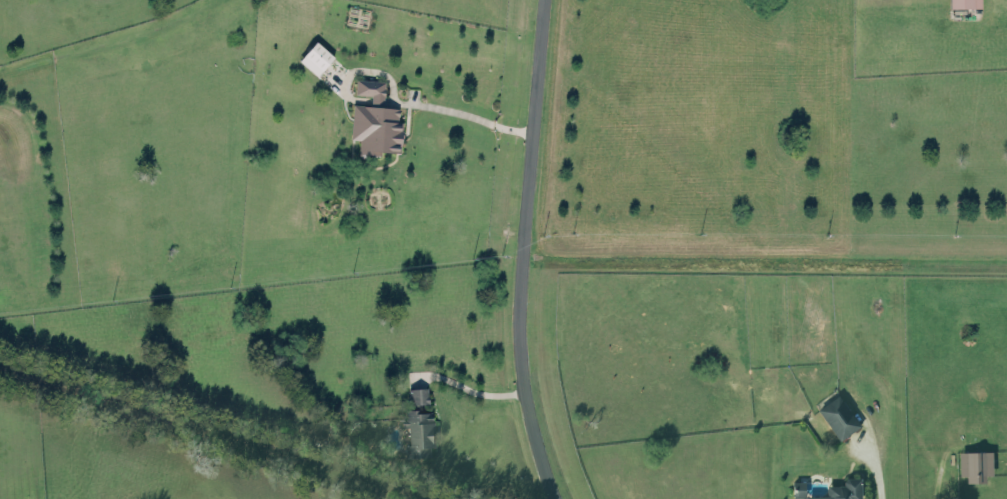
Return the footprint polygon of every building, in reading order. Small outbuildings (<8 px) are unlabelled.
[(298,58),(315,74),(332,55),(315,39),(298,58)] [(384,79),(355,77),(354,93),(370,94),(369,104),(352,103),(349,137),(358,138),(357,150),(399,153),(401,120),(397,120),(398,106),(382,105),(384,79)] [(409,403),(427,402),(426,386),(409,387),(409,403)] [(818,412),(840,443),(860,429),(838,397),(818,412)] [(406,461),(432,460),(431,410),(419,410),(419,407),(403,408),(403,430),(410,430),(410,448),(406,448),(406,461)] [(959,454),(959,479),(966,479),(966,485),(985,485),(985,478),(993,478),(993,454),(959,454)] [(861,480),(844,480),(844,487),(827,488),(828,498),(805,498),(862,498),(861,480)]
